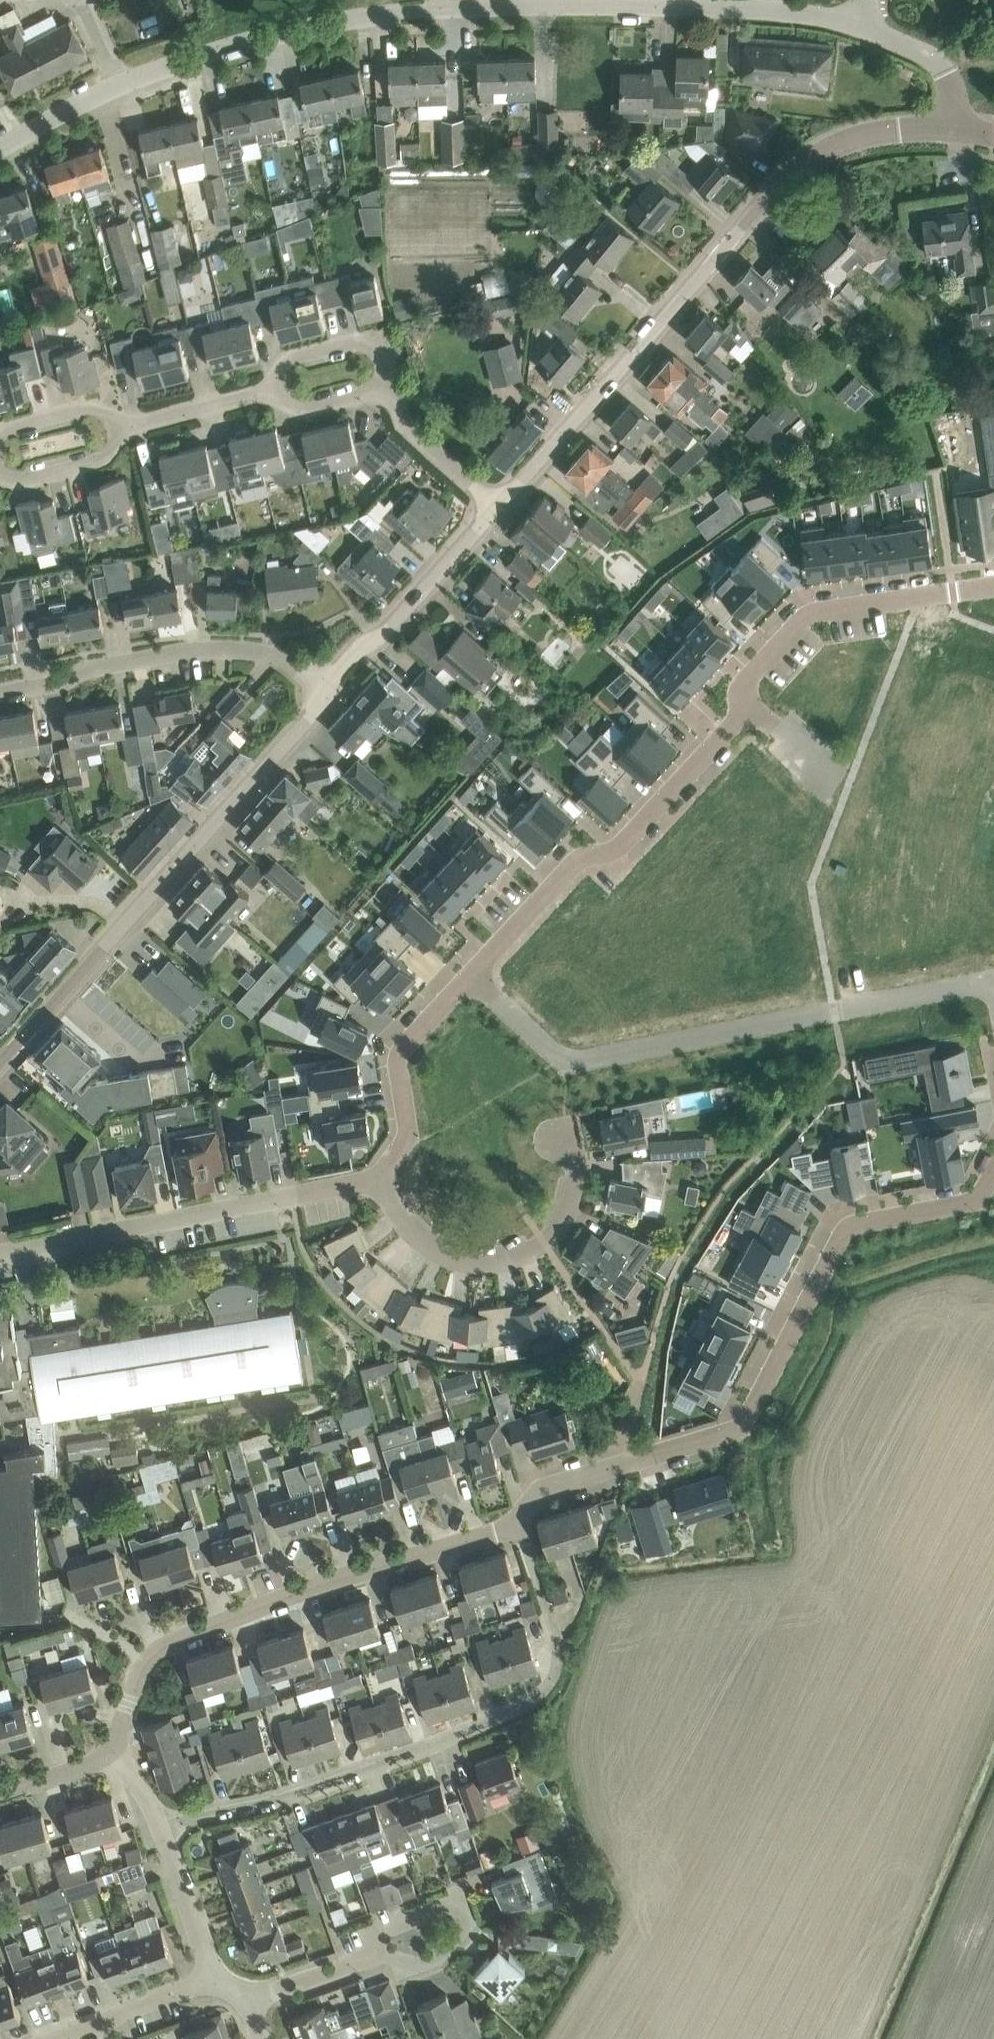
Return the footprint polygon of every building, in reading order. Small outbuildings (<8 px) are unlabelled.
[(16,92),(88,55),(69,20),(27,42),(22,33),(26,31),(14,8),(0,15),(0,24),(13,49),(0,56),(0,62),(16,92)] [(744,80),(825,90),(831,45),(796,41),(746,37),(744,80)] [(677,85),(665,85),(664,122),(664,124),(682,124),(683,91),(707,91),(708,57),(678,57),(677,85)] [(535,86),(536,86),(535,58),(506,59),(508,100),(535,99),(535,86)] [(508,100),(506,59),(478,60),(478,88),(479,88),(479,101),(493,100),(508,100)] [(446,61),(417,62),(418,103),(447,102),(446,89),(447,89),(446,61)] [(418,103),(417,62),(389,63),(390,91),(390,104),(418,103)] [(358,70),(329,76),(336,104),(350,100),(354,114),(366,111),(363,97),(365,97),(358,70)] [(613,106),(612,121),(651,122),(664,122),(665,85),(652,85),(652,73),(622,73),(622,93),(621,106),(613,106)] [(336,104),(329,76),(300,83),(307,110),(310,124),(323,121),(320,107),(336,104)] [(249,101),(255,128),(271,125),(274,139),(287,136),(284,122),(278,94),(249,101)] [(216,142),(215,142),(222,174),(220,175),(222,184),(248,178),(243,154),(245,150),(243,143),(258,140),(255,128),(249,101),(220,107),(226,133),(214,136),(216,142)] [(723,140),(767,152),(777,121),(733,108),(723,140)] [(538,111),(540,156),(559,155),(556,110),(538,111)] [(466,113),(467,126),(479,126),(478,113),(466,113)] [(169,125),(175,152),(178,166),(205,160),(208,177),(206,178),(212,205),(213,205),(217,224),(230,222),(222,184),(220,175),(222,174),(215,142),(204,145),(198,118),(169,125)] [(443,121),(444,163),(464,163),(464,121),(443,121)] [(376,124),(378,164),(420,162),(420,141),(400,142),(402,156),(395,157),(393,122),(376,124)] [(159,156),(175,152),(169,125),(140,131),(146,159),(149,173),(162,170),(159,156)] [(688,175),(695,182),(717,200),(738,176),(718,159),(726,149),(714,139),(697,141),(709,151),(688,175)] [(100,146),(73,155),(85,194),(112,186),(108,173),(109,173),(100,146)] [(658,147),(647,159),(657,168),(658,167),(667,175),(677,163),(658,147)] [(657,168),(647,159),(639,152),(624,170),(645,189),(629,207),(653,228),(664,216),(661,213),(667,206),(670,209),(677,200),(650,176),(657,168)] [(85,194),(73,155),(46,164),(54,190),(55,190),(59,203),(85,194)] [(489,171),(493,171),(493,176),(540,174),(540,162),(519,163),(518,159),(489,159),(489,171)] [(14,234),(25,230),(38,226),(33,210),(26,187),(0,196),(0,238),(14,234)] [(382,187),(363,189),(368,233),(387,231),(382,187)] [(293,200),(274,204),(278,221),(296,218),(293,200)] [(946,214),(947,218),(922,222),(925,241),(926,252),(953,249),(956,250),(957,255),(954,257),(956,275),(975,273),(972,250),(970,232),(967,212),(946,214)] [(263,218),(267,230),(277,226),(274,214),(263,218)] [(568,248),(593,268),(600,260),(609,267),(610,266),(608,264),(621,249),(623,250),(633,238),(607,216),(584,244),(576,238),(568,248)] [(58,221),(64,243),(79,238),(72,217),(58,221)] [(284,222),(287,237),(315,232),(313,217),(284,222)] [(128,220),(106,226),(124,286),(146,280),(128,220)] [(895,247),(886,255),(855,223),(844,234),(839,229),(812,255),(838,282),(847,273),(850,277),(864,263),(888,287),(912,264),(895,247)] [(152,230),(160,266),(181,262),(172,225),(152,230)] [(34,240),(54,306),(74,300),(54,234),(34,240)] [(593,268),(568,248),(560,257),(574,269),(551,297),(576,318),(601,289),(586,277),(593,268)] [(748,297),(759,307),(768,297),(803,330),(822,309),(774,264),(763,275),(751,264),(734,283),(748,297)] [(484,278),(488,298),(528,289),(523,269),(484,278)] [(349,274),(326,280),(332,304),(354,299),(359,319),(384,313),(374,274),(350,280),(349,274)] [(313,275),(289,280),(302,333),(326,327),(320,307),(332,304),(326,280),(315,283),(313,275)] [(843,285),(832,296),(831,297),(850,317),(868,299),(849,279),(843,285)] [(254,289),(256,297),(262,322),(274,319),(279,339),(302,333),(289,280),(254,289)] [(979,312),(993,309),(993,297),(991,281),(975,283),(979,312)] [(537,363),(560,383),(583,355),(568,343),(577,332),(553,311),(536,296),(535,316),(543,323),(559,337),(537,363)] [(221,306),(226,323),(235,362),(259,357),(251,325),(262,322),(256,297),(221,306)] [(686,336),(706,354),(717,340),(728,350),(736,341),(740,345),(748,337),(733,318),(724,329),(706,314),(686,336)] [(210,320),(189,326),(195,351),(207,348),(212,368),(235,362),(226,323),(211,327),(210,320)] [(184,354),(195,351),(189,326),(178,329),(177,325),(153,331),(156,341),(166,380),(189,374),(184,354)] [(166,380),(156,341),(134,346),(131,336),(110,342),(117,370),(137,365),(142,386),(166,380)] [(486,349),(495,384),(522,377),(512,342),(486,349)] [(62,344),(41,349),(43,354),(47,374),(60,370),(64,387),(76,384),(77,389),(82,388),(100,383),(95,364),(93,358),(91,358),(87,346),(65,352),(62,344)] [(19,403),(17,399),(30,396),(25,379),(42,375),(35,346),(11,353),(13,363),(0,367),(0,408),(19,403)] [(703,364),(723,382),(733,371),(713,353),(703,364)] [(669,356),(659,368),(704,408),(720,422),(727,414),(699,390),(707,381),(676,355),(673,359),(669,356)] [(704,408),(659,368),(648,381),(651,384),(648,388),(679,414),(686,406),(691,410),(688,413),(703,426),(706,423),(713,429),(720,422),(704,408)] [(611,424),(631,441),(641,428),(653,438),(662,428),(630,402),(611,424)] [(508,468),(545,427),(524,408),(506,428),(498,421),(480,441),(487,448),(487,449),(508,468)] [(765,409),(745,431),(747,434),(741,441),(755,455),(763,448),(784,430),(785,428),(765,409)] [(980,414),(985,447),(987,446),(991,473),(993,473),(993,412),(980,414)] [(664,430),(684,447),(692,437),(672,420),(664,430)] [(349,421),(326,427),(335,464),(336,464),(340,482),(349,480),(354,473),(352,468),(361,466),(371,475),(375,471),(387,457),(388,456),(377,447),(367,438),(354,441),(349,421)] [(276,427),(253,432),(262,470),(272,467),(275,479),(284,485),(302,480),(296,456),(284,459),(278,434),(276,427)] [(307,453),(296,456),(302,480),(323,475),(321,468),(335,464),(326,427),(302,432),(307,453)] [(235,458),(223,461),(229,486),(241,483),(242,488),(265,482),(262,470),(253,432),(250,433),(249,429),(246,429),(244,429),(241,429),(239,431),(236,432),(237,436),(230,438),(231,442),(235,458)] [(688,450),(672,465),(681,474),(710,447),(701,438),(697,441),(688,450)] [(604,470),(614,459),(596,443),(592,447),(589,444),(578,456),(641,510),(648,505),(653,498),(639,485),(634,491),(611,471),(608,474),(604,470)] [(206,444),(183,450),(192,487),(194,495),(195,499),(219,494),(218,489),(229,486),(223,461),(211,464),(207,448),(206,444)] [(165,476),(146,481),(152,506),(172,500),(174,508),(196,503),(195,499),(194,495),(192,487),(183,450),(180,450),(179,445),(167,448),(169,453),(160,455),(162,464),(165,476)] [(646,462),(637,456),(632,464),(649,475),(660,457),(652,452),(646,462)] [(641,510),(578,456),(567,469),(571,472),(567,476),(586,491),(586,496),(604,511),(613,500),(620,506),(612,514),(627,528),(648,505),(641,510)] [(107,486),(102,488),(89,491),(94,508),(81,511),(87,535),(109,530),(107,521),(130,516),(127,505),(130,504),(123,477),(106,482),(107,486)] [(911,480),(899,483),(901,492),(913,489),(911,480)] [(899,483),(887,486),(890,495),(901,492),(899,483)] [(715,511),(725,525),(744,511),(727,487),(715,496),(722,505),(715,511)] [(755,487),(740,492),(743,501),(750,510),(761,506),(755,487)] [(425,536),(433,527),(437,530),(452,513),(432,494),(428,498),(420,490),(415,495),(407,488),(383,516),(403,534),(412,525),(425,536)] [(953,495),(960,544),(968,543),(969,547),(969,549),(993,545),(993,489),(957,494),(953,495)] [(871,490),(859,493),(861,503),(873,500),(871,490)] [(859,493),(847,496),(850,505),(861,503),(859,493)] [(529,512),(527,515),(558,541),(575,521),(563,511),(565,508),(557,502),(555,504),(544,495),(533,508),(534,509),(531,514),(529,512)] [(17,504),(22,523),(24,530),(27,530),(32,550),(38,553),(54,549),(58,543),(76,538),(75,533),(70,513),(58,516),(53,500),(41,503),(40,498),(17,504)] [(831,500),(819,503),(822,512),(833,509),(831,500)] [(819,503),(808,505),(810,515),(822,512),(819,503)] [(361,541),(338,567),(340,569),(338,571),(348,580),(362,593),(364,591),(369,595),(374,589),(380,594),(392,581),(395,577),(392,574),(400,564),(387,553),(395,543),(381,530),(379,528),(383,524),(379,521),(378,520),(368,511),(367,512),(344,522),(364,541),(363,542),(361,541)] [(925,514),(904,517),(911,563),(915,563),(921,562),(932,560),(925,514)] [(558,541),(527,515),(526,516),(527,518),(523,522),(522,521),(511,534),(521,543),(519,546),(527,553),(529,550),(541,560),(558,541)] [(579,528),(601,546),(611,534),(590,516),(579,528)] [(904,522),(885,525),(891,566),(911,563),(904,517),(903,518),(904,522)] [(308,525),(293,529),(304,540),(313,530),(308,525)] [(823,525),(802,528),(808,574),(830,571),(823,525)] [(824,525),(823,525),(830,571),(850,568),(844,532),(825,535),(824,525)] [(866,529),(865,529),(870,569),(891,566),(885,525),(884,525),(884,530),(866,533),(866,529)] [(219,526),(203,530),(207,544),(223,541),(219,526)] [(307,539),(319,550),(331,537),(320,526),(307,539)] [(865,529),(844,532),(850,568),(869,566),(869,569),(870,569),(865,529)] [(730,565),(729,566),(767,601),(784,583),(771,571),(768,568),(781,554),(762,536),(733,568),(730,565)] [(266,567),(271,605),(288,602),(287,597),(318,592),(315,565),(313,565),(322,556),(304,540),(295,549),(299,554),(294,560),(295,568),(288,569),(287,564),(266,567)] [(196,546),(183,548),(188,580),(201,578),(196,546)] [(188,580),(183,548),(171,551),(176,582),(188,580)] [(506,564),(526,581),(536,569),(516,552),(506,564)] [(109,594),(121,592),(116,560),(103,562),(105,574),(109,594)] [(716,587),(703,601),(721,618),(734,604),(737,607),(749,619),(765,601),(766,602),(767,601),(729,566),(712,584),(716,587)] [(481,593),(476,599),(474,597),(464,609),(487,629),(502,613),(505,615),(522,596),(491,569),(474,588),(481,593)] [(109,594),(105,574),(93,576),(97,596),(109,594)] [(208,574),(207,613),(237,614),(237,608),(250,609),(251,580),(238,579),(238,588),(220,587),(221,574),(208,574)] [(31,575),(18,577),(24,609),(37,607),(31,575)] [(18,577),(0,580),(0,619),(1,622),(0,622),(0,648),(18,645),(13,619),(12,619),(11,611),(24,609),(18,577)] [(516,584),(533,599),(538,594),(521,578),(516,584)] [(661,586),(653,595),(660,601),(668,592),(661,586)] [(178,588),(150,593),(155,620),(182,615),(178,588)] [(127,625),(155,620),(150,593),(122,598),(127,625)] [(653,595),(645,604),(652,610),(660,601),(653,595)] [(68,611),(66,601),(50,604),(52,614),(37,616),(38,621),(41,640),(72,635),(68,611)] [(99,605),(68,611),(72,635),(103,629),(99,605)] [(705,614),(690,629),(720,657),(721,657),(718,654),(720,652),(724,647),(732,639),(705,614)] [(634,616),(626,625),(633,632),(641,623),(634,616)] [(626,625),(618,634),(625,641),(633,632),(626,625)] [(410,643),(425,656),(438,668),(444,662),(474,689),(495,664),(476,647),(479,644),(463,630),(446,649),(423,628),(410,643)] [(692,633),(679,647),(706,672),(720,657),(690,629),(689,630),(692,633)] [(662,658),(662,659),(692,687),(706,672),(679,647),(666,661),(662,658)] [(662,659),(647,674),(678,703),(692,687),(662,659)] [(413,683),(441,707),(455,691),(427,667),(413,683)] [(377,674),(352,702),(376,723),(385,731),(387,733),(409,744),(424,728),(406,711),(418,698),(393,676),(387,683),(377,674)] [(218,708),(230,719),(248,699),(236,688),(218,708)] [(150,731),(151,731),(162,729),(161,725),(195,719),(190,690),(155,696),(156,705),(145,707),(150,731)] [(638,693),(624,708),(637,720),(626,732),(661,764),(677,747),(670,741),(666,736),(661,732),(670,722),(638,693)] [(482,694),(471,706),(488,723),(503,708),(493,698),(492,699),(489,696),(486,698),(482,694)] [(352,702),(329,727),(344,741),(353,749),(366,735),(375,742),(385,731),(376,723),(352,702)] [(119,703),(93,707),(99,737),(125,732),(119,703)] [(99,737),(93,707),(67,712),(73,745),(60,748),(65,775),(81,772),(78,757),(88,755),(88,754),(102,751),(99,737)] [(33,710),(6,715),(10,742),(38,737),(33,710)] [(6,715),(0,716),(0,744),(10,742),(6,715)] [(201,762),(225,784),(251,755),(228,734),(231,730),(230,726),(222,718),(204,738),(214,746),(201,762)] [(490,726),(456,764),(468,775),(502,737),(490,726)] [(585,726),(576,735),(620,776),(628,767),(633,771),(638,775),(644,782),(661,764),(626,732),(614,743),(602,731),(596,737),(585,726)] [(139,733),(144,761),(146,773),(158,770),(154,749),(151,731),(150,731),(139,733)] [(128,764),(144,761),(139,733),(123,736),(128,764)] [(576,735),(568,744),(580,755),(575,761),(595,779),(583,792),(584,793),(581,796),(592,807),(595,803),(599,806),(595,810),(606,820),(610,816),(611,818),(628,799),(621,793),(617,789),(612,785),(620,776),(576,735)] [(39,743),(43,763),(55,761),(52,741),(39,743)] [(201,762),(194,756),(177,775),(208,803),(225,784),(201,762)] [(344,773),(371,798),(384,783),(358,759),(344,773)] [(533,763),(519,777),(536,792),(525,804),(522,800),(521,801),(556,834),(572,816),(566,810),(561,806),(557,802),(565,793),(533,763)] [(305,770),(308,786),(332,780),(328,765),(305,770)] [(158,770),(146,773),(149,793),(162,791),(158,770)] [(286,772),(262,800),(276,813),(281,807),(286,810),(289,806),(295,811),(306,821),(321,803),(310,793),(301,785),(286,772)] [(121,856),(127,862),(142,875),(193,819),(172,800),(121,856)] [(262,800),(237,827),(261,849),(295,811),(289,806),(286,810),(281,807),(276,813),(262,800)] [(497,801),(484,815),(516,845),(524,836),(529,841),(533,845),(540,851),(556,834),(521,801),(510,813),(497,801)] [(445,812),(437,821),(444,827),(452,818),(445,812)] [(437,821),(429,830),(436,836),(444,827),(437,821)] [(476,829),(462,844),(493,873),(495,870),(500,865),(507,857),(476,829)] [(29,867),(52,888),(53,887),(52,886),(51,887),(48,883),(61,869),(76,883),(97,861),(66,834),(47,855),(43,852),(29,867)] [(418,842),(410,851),(417,858),(425,849),(418,842)] [(462,846),(449,860),(476,885),(489,871),(492,874),(493,873),(462,844),(461,845),(462,846)] [(410,851),(402,860),(409,867),(417,858),(410,851)] [(4,872),(11,861),(0,853),(0,870),(4,872)] [(265,872),(295,898),(305,886),(275,860),(265,872)] [(449,860),(435,875),(462,900),(476,885),(449,860)] [(205,863),(187,883),(228,919),(249,895),(231,879),(225,887),(220,882),(222,879),(205,863)] [(435,875),(420,890),(447,916),(462,900),(435,875)] [(228,919),(187,883),(170,902),(188,918),(190,915),(195,919),(178,939),(204,962),(236,926),(228,919)] [(394,917),(385,927),(407,947),(416,937),(425,946),(428,942),(430,943),(434,939),(432,938),(442,927),(404,892),(387,910),(394,917)] [(316,944),(329,929),(316,917),(303,932),(316,944)] [(31,950),(28,953),(53,975),(76,948),(52,926),(43,935),(35,928),(22,931),(25,945),(28,948),(31,950)] [(377,939),(362,956),(400,991),(416,973),(412,970),(414,969),(409,964),(408,966),(398,956),(407,947),(385,927),(375,937),(377,939)] [(289,973),(303,959),(289,947),(276,962),(289,973)] [(16,966),(7,976),(32,998),(53,975),(28,953),(31,950),(28,948),(4,954),(16,966)] [(344,970),(333,982),(355,1002),(365,991),(383,1009),(387,1005),(388,1007),(392,1002),(391,1001),(400,991),(362,956),(346,972),(344,970)] [(154,966),(141,981),(167,1004),(178,991),(190,1001),(194,1005),(207,991),(170,958),(159,971),(154,966)] [(289,973),(276,962),(275,961),(238,1003),(252,1015),(289,973)] [(26,1004),(0,980),(0,1034),(26,1004)] [(321,1009),(311,1030),(357,1053),(368,1030),(364,1028),(358,1025),(344,1018),(350,1005),(323,992),(316,1007),(321,1009)] [(26,1057),(38,1067),(45,1059),(68,1080),(61,1088),(94,1117),(105,1104),(190,1090),(186,1064),(90,1080),(82,1089),(77,1084),(101,1056),(63,1022),(36,1052),(26,1057)] [(935,1043),(865,1056),(870,1080),(924,1069),(932,1108),(965,1102),(962,1090),(960,1079),(971,1077),(965,1049),(938,1054),(935,1043)] [(358,1060),(307,1069),(311,1092),(308,1092),(310,1107),(339,1102),(337,1089),(362,1085),(362,1080),(361,1074),(358,1060)] [(649,1141),(647,1134),(650,1129),(649,1122),(644,1119),(643,1114),(664,1110),(662,1096),(613,1105),(615,1115),(601,1118),(607,1150),(649,1141)] [(8,1100),(0,1109),(0,1140),(8,1147),(5,1152),(0,1153),(0,1171),(19,1169),(23,1165),(31,1172),(49,1152),(41,1145),(48,1137),(8,1100)] [(339,1102),(310,1107),(313,1122),(320,1120),(324,1144),(330,1143),(331,1152),(353,1149),(352,1145),(367,1143),(366,1137),(371,1136),(367,1111),(361,1112),(355,1113),(342,1115),(339,1102)] [(974,1105),(918,1116),(919,1117),(922,1132),(919,1132),(920,1135),(928,1177),(963,1171),(960,1156),(962,1156),(962,1154),(961,1154),(959,1140),(959,1139),(957,1139),(955,1128),(977,1124),(974,1105)] [(146,1133),(159,1130),(155,1108),(142,1111),(146,1133)] [(267,1153),(280,1151),(273,1111),(250,1115),(252,1125),(248,1128),(245,1132),(244,1137),(231,1139),(235,1163),(239,1162),(242,1178),(271,1173),(267,1153)] [(215,1183),(213,1171),(226,1169),(218,1128),(176,1136),(178,1150),(175,1150),(182,1189),(215,1183)] [(673,1139),(674,1156),(706,1154),(705,1137),(673,1139)] [(793,1163),(789,1164),(812,1186),(818,1185),(817,1179),(837,1175),(841,1193),(850,1191),(865,1188),(863,1176),(875,1174),(868,1138),(848,1142),(833,1145),(835,1155),(813,1159),(811,1150),(807,1150),(791,1153),(793,1163)] [(157,1194),(154,1180),(168,1178),(161,1141),(150,1143),(141,1161),(115,1166),(122,1201),(157,1194)] [(101,1153),(81,1157),(83,1171),(85,1171),(92,1206),(111,1202),(101,1153)] [(620,1160),(621,1161),(622,1161),(623,1175),(622,1180),(611,1178),(611,1177),(610,1177),(605,1204),(606,1204),(606,1203),(614,1205),(614,1207),(616,1210),(619,1211),(622,1211),(624,1209),(626,1207),(642,1210),(641,1211),(643,1212),(646,1193),(662,1196),(667,1169),(666,1169),(663,1169),(662,1158),(671,1158),(671,1156),(620,1160)] [(886,1162),(876,1164),(881,1189),(891,1186),(886,1162)] [(74,1199),(88,1196),(85,1184),(78,1186),(77,1182),(70,1183),(74,1199)] [(688,1184),(685,1201),(696,1203),(700,1186),(688,1184)] [(742,1206),(733,1223),(754,1234),(789,1252),(792,1248),(795,1249),(802,1236),(799,1234),(801,1229),(798,1227),(807,1209),(803,1207),(781,1195),(768,1219),(755,1213),(742,1206)] [(340,1259),(348,1270),(367,1257),(361,1249),(367,1246),(358,1227),(324,1242),(335,1261),(340,1259)] [(605,1282),(606,1283),(613,1288),(628,1268),(633,1272),(653,1244),(611,1227),(601,1240),(592,1233),(573,1259),(594,1274),(593,1276),(594,1282),(599,1285),(603,1284),(605,1282)] [(754,1234),(729,1283),(754,1295),(766,1272),(776,1277),(779,1272),(783,1274),(790,1258),(787,1257),(789,1252),(754,1234)] [(352,1287),(368,1301),(393,1272),(377,1259),(372,1264),(367,1257),(348,1270),(357,1282),(352,1287)] [(323,1276),(330,1284),(337,1279),(330,1270),(323,1276)] [(389,1309),(402,1316),(412,1296),(404,1291),(409,1286),(393,1272),(368,1301),(384,1314),(389,1309)] [(337,1279),(330,1284),(336,1293),(344,1287),(337,1279)] [(2,1384),(4,1396),(0,1396),(0,1415),(1,1419),(26,1415),(42,1412),(43,1420),(55,1418),(72,1415),(77,1414),(98,1411),(97,1408),(125,1404),(125,1406),(152,1402),(152,1400),(180,1395),(180,1398),(207,1394),(206,1391),(234,1387),(234,1389),(261,1385),(261,1382),(289,1378),(289,1380),(303,1378),(292,1311),(278,1313),(279,1316),(259,1319),(257,1306),(259,1285),(256,1284),(253,1283),(246,1281),(238,1280),(231,1281),(224,1283),(217,1286),(211,1290),(208,1292),(206,1294),(214,1312),(215,1321),(216,1326),(196,1329),(196,1327),(169,1331),(170,1333),(142,1338),(141,1335),(115,1339),(115,1342),(87,1346),(87,1344),(82,1345),(79,1327),(80,1327),(80,1325),(30,1333),(30,1335),(17,1337),(15,1328),(13,1315),(13,1314),(13,1312),(4,1313),(2,1304),(0,1305),(0,1385),(2,1384)] [(539,1303),(530,1306),(538,1327),(551,1323),(555,1329),(574,1318),(565,1303),(554,1286),(536,1297),(539,1303)] [(412,1330),(432,1336),(443,1300),(423,1294),(421,1300),(412,1296),(402,1316),(414,1323),(412,1330)] [(727,1294),(702,1342),(734,1358),(736,1355),(739,1357),(748,1340),(745,1338),(751,1326),(746,1324),(738,1320),(746,1304),(727,1294)] [(454,1335),(468,1336),(470,1313),(461,1313),(463,1306),(443,1300),(432,1336),(452,1342),(454,1335)] [(520,1302),(500,1305),(504,1342),(525,1339),(524,1332),(538,1327),(530,1306),(521,1309),(520,1302)] [(470,1313),(468,1336),(483,1337),(484,1344),(504,1342),(500,1305),(479,1307),(480,1314),(470,1313)] [(381,1331),(390,1336),(395,1329),(385,1323),(381,1331)] [(619,1341),(622,1345),(643,1339),(641,1333),(634,1327),(632,1326),(615,1330),(619,1341)] [(395,1329),(390,1336),(399,1341),(404,1334),(395,1329)] [(553,1337),(543,1340),(546,1349),(556,1346),(553,1337)] [(546,1349),(543,1340),(533,1344),(536,1353),(546,1349)] [(702,1342),(677,1390),(697,1400),(705,1384),(712,1388),(718,1390),(724,1379),(727,1380),(736,1363),(733,1362),(734,1358),(702,1342)] [(456,1358),(467,1359),(468,1350),(457,1349),(456,1358)] [(468,1350),(467,1359),(477,1360),(478,1352),(468,1350)] [(381,1362),(363,1366),(366,1377),(384,1372),(381,1362)] [(446,1398),(467,1391),(466,1388),(478,1384),(473,1370),(441,1380),(446,1398)] [(369,1404),(361,1407),(364,1418),(372,1416),(369,1404)] [(530,1415),(509,1421),(518,1450),(533,1445),(536,1455),(575,1442),(565,1408),(551,1412),(549,1408),(530,1415)] [(0,1465),(0,1617),(35,1615),(34,1605),(42,1604),(41,1582),(39,1552),(37,1522),(36,1492),(35,1475),(58,1474),(57,1463),(55,1418),(43,1420),(42,1412),(26,1415),(32,1449),(5,1453),(6,1454),(7,1454),(8,1464),(7,1464),(0,1465)] [(391,1474),(392,1477),(398,1496),(409,1492),(410,1495),(423,1491),(425,1497),(435,1494),(424,1456),(418,1437),(413,1422),(379,1432),(383,1447),(391,1474)] [(465,1435),(456,1438),(465,1466),(473,1464),(479,1480),(502,1474),(496,1454),(508,1450),(501,1427),(499,1422),(477,1429),(479,1438),(467,1442),(465,1435)] [(434,1432),(418,1437),(424,1456),(435,1494),(445,1491),(443,1485),(457,1481),(453,1470),(465,1466),(456,1438),(437,1443),(434,1432)] [(345,1436),(312,1445),(314,1453),(347,1444),(345,1436)] [(105,1452),(102,1437),(67,1442),(70,1458),(105,1452)] [(111,1447),(115,1465),(137,1460),(134,1443),(111,1447)] [(282,1462),(280,1453),(266,1457),(269,1466),(282,1462)] [(288,1483),(292,1496),(303,1534),(313,1531),(311,1523),(322,1520),(322,1519),(334,1515),(323,1480),(315,1455),(303,1459),(303,1461),(283,1468),(288,1483)] [(377,1465),(355,1471),(359,1483),(370,1521),(380,1518),(378,1511),(390,1507),(389,1507),(401,1503),(398,1496),(392,1477),(391,1474),(380,1477),(377,1465)] [(182,1480),(184,1489),(217,1480),(215,1471),(182,1480)] [(664,1522),(683,1517),(734,1501),(725,1472),(674,1488),(675,1492),(677,1498),(660,1503),(659,1498),(663,1497),(662,1496),(632,1505),(647,1554),(672,1547),(664,1522)] [(157,1482),(146,1485),(147,1489),(151,1503),(162,1499),(157,1483),(157,1482)] [(370,1521),(359,1483),(338,1490),(341,1501),(347,1520),(359,1517),(361,1524),(370,1521)] [(263,1517),(253,1485),(238,1490),(244,1510),(247,1522),(250,1521),(263,1517)] [(147,1489),(135,1492),(139,1506),(151,1503),(147,1489)] [(74,1496),(77,1509),(78,1509),(87,1506),(84,1493),(74,1496)] [(303,1534),(292,1496),(270,1502),(280,1533),(291,1529),(294,1537),(303,1534)] [(588,1504),(561,1512),(572,1546),(599,1538),(594,1523),(602,1520),(596,1502),(588,1505),(588,1504)] [(78,1509),(81,1521),(91,1518),(87,1506),(78,1509)] [(77,1509),(67,1512),(70,1524),(81,1521),(78,1509),(77,1509)] [(247,1522),(244,1510),(227,1515),(233,1534),(244,1572),(254,1569),(252,1562),(263,1558),(261,1551),(273,1548),(263,1517),(250,1521),(247,1522)] [(572,1546),(561,1512),(538,1519),(549,1554),(572,1546)] [(184,1528),(160,1535),(164,1548),(175,1585),(185,1582),(183,1576),(197,1572),(189,1547),(200,1544),(194,1524),(184,1528)] [(49,1536),(58,1565),(71,1561),(62,1532),(49,1536)] [(234,1575),(244,1572),(233,1534),(200,1544),(207,1565),(218,1562),(221,1571),(232,1568),(234,1575)] [(164,1548),(160,1535),(142,1540),(135,1536),(129,1538),(138,1569),(144,1567),(150,1587),(163,1582),(165,1588),(175,1585),(164,1548)] [(88,1546),(92,1559),(103,1596),(113,1593),(111,1587),(125,1583),(112,1538),(88,1546)] [(506,1551),(483,1559),(494,1593),(517,1585),(506,1551)] [(103,1596),(92,1559),(69,1566),(78,1597),(92,1594),(93,1599),(103,1596)] [(458,1600),(465,1620),(468,1631),(481,1626),(473,1600),(494,1593),(483,1559),(460,1566),(470,1596),(458,1600)] [(437,1573),(414,1580),(425,1614),(448,1607),(437,1573)] [(425,1614),(414,1580),(392,1587),(402,1622),(425,1614)] [(552,1590),(556,1602),(569,1598),(565,1586),(552,1590)] [(370,1598),(346,1606),(356,1640),(381,1632),(370,1598)] [(520,1603),(524,1614),(537,1610),(533,1599),(520,1603)] [(356,1640),(346,1606),(324,1613),(335,1647),(356,1640)] [(468,1631),(465,1620),(452,1624),(455,1635),(468,1631)] [(51,1630),(55,1643),(66,1639),(62,1627),(51,1630)] [(331,1681),(333,1681),(330,1670),(325,1655),(314,1659),(304,1628),(281,1636),(292,1670),(314,1664),(320,1685),(331,1681)] [(514,1635),(502,1638),(515,1678),(539,1670),(525,1628),(513,1631),(514,1635)] [(51,1630),(39,1633),(43,1646),(55,1643),(51,1630)] [(269,1678),(292,1670),(281,1636),(258,1643),(269,1678)] [(515,1678),(502,1638),(489,1642),(488,1638),(477,1641),(484,1667),(490,1686),(515,1678)] [(412,1642),(398,1647),(402,1659),(416,1655),(412,1642)] [(234,1644),(211,1651),(221,1686),(244,1678),(234,1644)] [(402,1659),(398,1647),(385,1651),(389,1663),(398,1660),(402,1659)] [(221,1686),(211,1651),(188,1659),(197,1689),(186,1693),(196,1725),(211,1720),(202,1692),(221,1686)] [(12,1670),(26,1666),(22,1653),(8,1656),(12,1670)] [(398,1660),(389,1663),(393,1676),(402,1673),(398,1660)] [(63,1670),(74,1708),(85,1704),(84,1698),(97,1695),(88,1663),(63,1670)] [(452,1671),(440,1675),(452,1714),(476,1707),(462,1663),(451,1666),(452,1671)] [(342,1666),(330,1670),(333,1681),(346,1677),(342,1666)] [(74,1708),(63,1670),(41,1677),(50,1708),(64,1704),(65,1710),(74,1708)] [(452,1714),(440,1675),(427,1679),(425,1675),(414,1678),(428,1722),(452,1714)] [(273,1689),(261,1692),(265,1703),(279,1699),(275,1688),(273,1689)] [(265,1703),(261,1692),(248,1696),(251,1707),(265,1703)] [(388,1701),(375,1705),(387,1744),(411,1736),(398,1693),(386,1696),(388,1701)] [(24,1703),(1,1710),(11,1744),(12,1749),(35,1742),(24,1703)] [(387,1744),(375,1705),(362,1709),(361,1704),(349,1708),(363,1752),(387,1744)] [(1,1710),(0,1707),(0,1747),(11,1744),(1,1710)] [(318,1715),(305,1719),(318,1758),(342,1751),(328,1707),(316,1710),(318,1715)] [(142,1727),(147,1743),(180,1732),(178,1725),(173,1727),(171,1718),(142,1727)] [(318,1758),(305,1719),(293,1723),(291,1718),(280,1722),(293,1766),(318,1758)] [(248,1727),(235,1731),(247,1770),(271,1762),(257,1719),(246,1722),(248,1727)] [(247,1770),(235,1731),(222,1735),(221,1730),(209,1734),(223,1778),(247,1770)] [(147,1743),(152,1758),(180,1749),(178,1741),(182,1740),(180,1732),(147,1743)] [(152,1758),(156,1772),(189,1762),(187,1755),(183,1756),(180,1749),(152,1758)] [(523,1778),(520,1773),(516,1773),(515,1769),(508,1751),(477,1762),(484,1782),(476,1785),(475,1781),(460,1786),(467,1805),(471,1818),(487,1812),(481,1797),(487,1795),(488,1797),(508,1790),(510,1793),(517,1790),(518,1786),(520,1785),(519,1782),(523,1778)] [(189,1762),(156,1772),(161,1788),(189,1779),(187,1770),(192,1769),(189,1762)] [(441,1783),(420,1791),(432,1825),(452,1818),(456,1829),(468,1825),(459,1798),(448,1802),(441,1783)] [(406,1817),(395,1821),(405,1849),(437,1838),(432,1825),(420,1791),(399,1798),(406,1817)] [(112,1797),(89,1803),(99,1838),(122,1831),(112,1797)] [(99,1838),(89,1803),(66,1810),(76,1845),(99,1838)] [(375,1803),(354,1810),(371,1858),(391,1851),(392,1854),(405,1849),(395,1821),(383,1825),(375,1803)] [(354,1810),(334,1817),(351,1866),(371,1858),(354,1810)] [(42,1813),(19,1820),(29,1854),(52,1848),(42,1813)] [(306,1840),(310,1851),(319,1878),(324,1890),(335,1886),(332,1873),(351,1866),(334,1817),(302,1829),(306,1840)] [(19,1820),(0,1825),(0,1841),(6,1861),(29,1854),(19,1820)] [(295,1844),(306,1840),(302,1829),(291,1833),(295,1844)] [(533,1832),(519,1837),(525,1852),(539,1847),(533,1832)] [(306,1840),(295,1844),(299,1855),(310,1851),(306,1840)] [(217,1853),(225,1874),(257,1863),(249,1842),(217,1853)] [(126,1851),(129,1862),(140,1859),(143,1858),(139,1847),(126,1851)] [(492,1880),(501,1904),(502,1904),(509,1907),(509,1908),(529,1901),(533,1910),(558,1900),(539,1849),(503,1862),(507,1875),(492,1880)] [(109,1872),(97,1877),(100,1884),(115,1878),(116,1882),(121,1880),(122,1883),(145,1875),(140,1859),(129,1863),(130,1864),(117,1869),(109,1872)] [(225,1874),(232,1894),(264,1883),(257,1863),(225,1874)] [(85,1865),(71,1869),(74,1881),(88,1877),(85,1865)] [(74,1881),(71,1869),(58,1872),(61,1885),(64,1884),(74,1881)] [(145,1875),(122,1883),(125,1893),(130,1891),(149,1884),(145,1875)] [(300,1880),(304,1891),(314,1887),(310,1876),(300,1880)] [(381,1884),(388,1905),(416,1894),(411,1881),(399,1885),(391,1880),(381,1884)] [(83,1881),(65,1887),(68,1896),(69,1899),(87,1893),(83,1881)] [(232,1894),(239,1915),(271,1903),(264,1883),(232,1894)] [(372,1910),(388,1905),(381,1884),(365,1890),(372,1910)] [(314,1887),(304,1891),(308,1902),(318,1899),(314,1887)] [(17,1891),(3,1895),(7,1906),(20,1903),(17,1891)] [(46,1893),(36,1896),(40,1907),(53,1944),(69,1989),(89,1982),(78,1950),(64,1935),(59,1921),(56,1922),(46,1893)] [(362,1895),(329,1908),(335,1924),(369,1910),(362,1895)] [(28,1911),(40,1907),(36,1896),(24,1901),(28,1911)] [(239,1915),(246,1935),(279,1924),(271,1903),(239,1915)] [(155,1913),(147,1916),(152,1931),(139,1936),(151,1970),(153,1970),(152,1967),(158,1965),(159,1967),(173,1962),(155,1913)] [(1,1930),(12,1926),(8,1916),(0,1918),(0,1929),(1,1930)] [(119,1943),(130,1975),(131,1974),(132,1977),(133,1977),(132,1974),(138,1972),(139,1975),(151,1970),(139,1936),(135,1923),(114,1930),(116,1935),(119,1943)] [(279,1924),(246,1935),(254,1956),(285,1945),(285,1944),(286,1944),(279,1924)] [(116,1935),(96,1942),(111,1985),(125,1979),(124,1977),(130,1975),(119,1943),(116,1935)] [(557,1950),(557,1949),(577,1952),(583,1940),(559,1938),(546,1936),(544,1948),(557,1950)] [(302,1939),(293,1941),(297,1951),(305,1948),(302,1939)] [(286,1944),(285,1944),(285,1945),(288,1954),(297,1951),(293,1941),(286,1944)] [(32,1952),(37,1965),(48,1997),(69,1989),(53,1944),(32,1952)] [(475,1972),(502,1996),(526,1970),(499,1945),(499,1956),(489,1956),(475,1972)] [(37,1965),(16,1972),(27,2004),(48,1997),(37,1965)] [(21,2017),(5,1972),(0,1974),(0,2024),(21,2017)] [(390,1980),(378,1984),(387,2010),(399,2006),(390,1980)] [(377,1984),(366,1988),(375,2014),(387,2010),(377,1984)] [(432,2038),(456,2038),(460,2037),(461,2038),(470,2038),(481,2035),(466,1999),(451,2005),(446,1993),(418,2005),(432,2038)] [(346,2025),(359,2020),(355,2009),(340,2013),(338,2008),(325,2012),(323,2007),(290,2019),(297,2038),(307,2038),(346,2025)] [(230,2038),(224,2019),(218,2021),(216,2017),(217,2016),(217,2015),(206,2019),(209,2025),(184,2033),(186,2038),(227,2038),(230,2038)] [(349,2032),(346,2025),(307,2038),(346,2038),(349,2032)]
